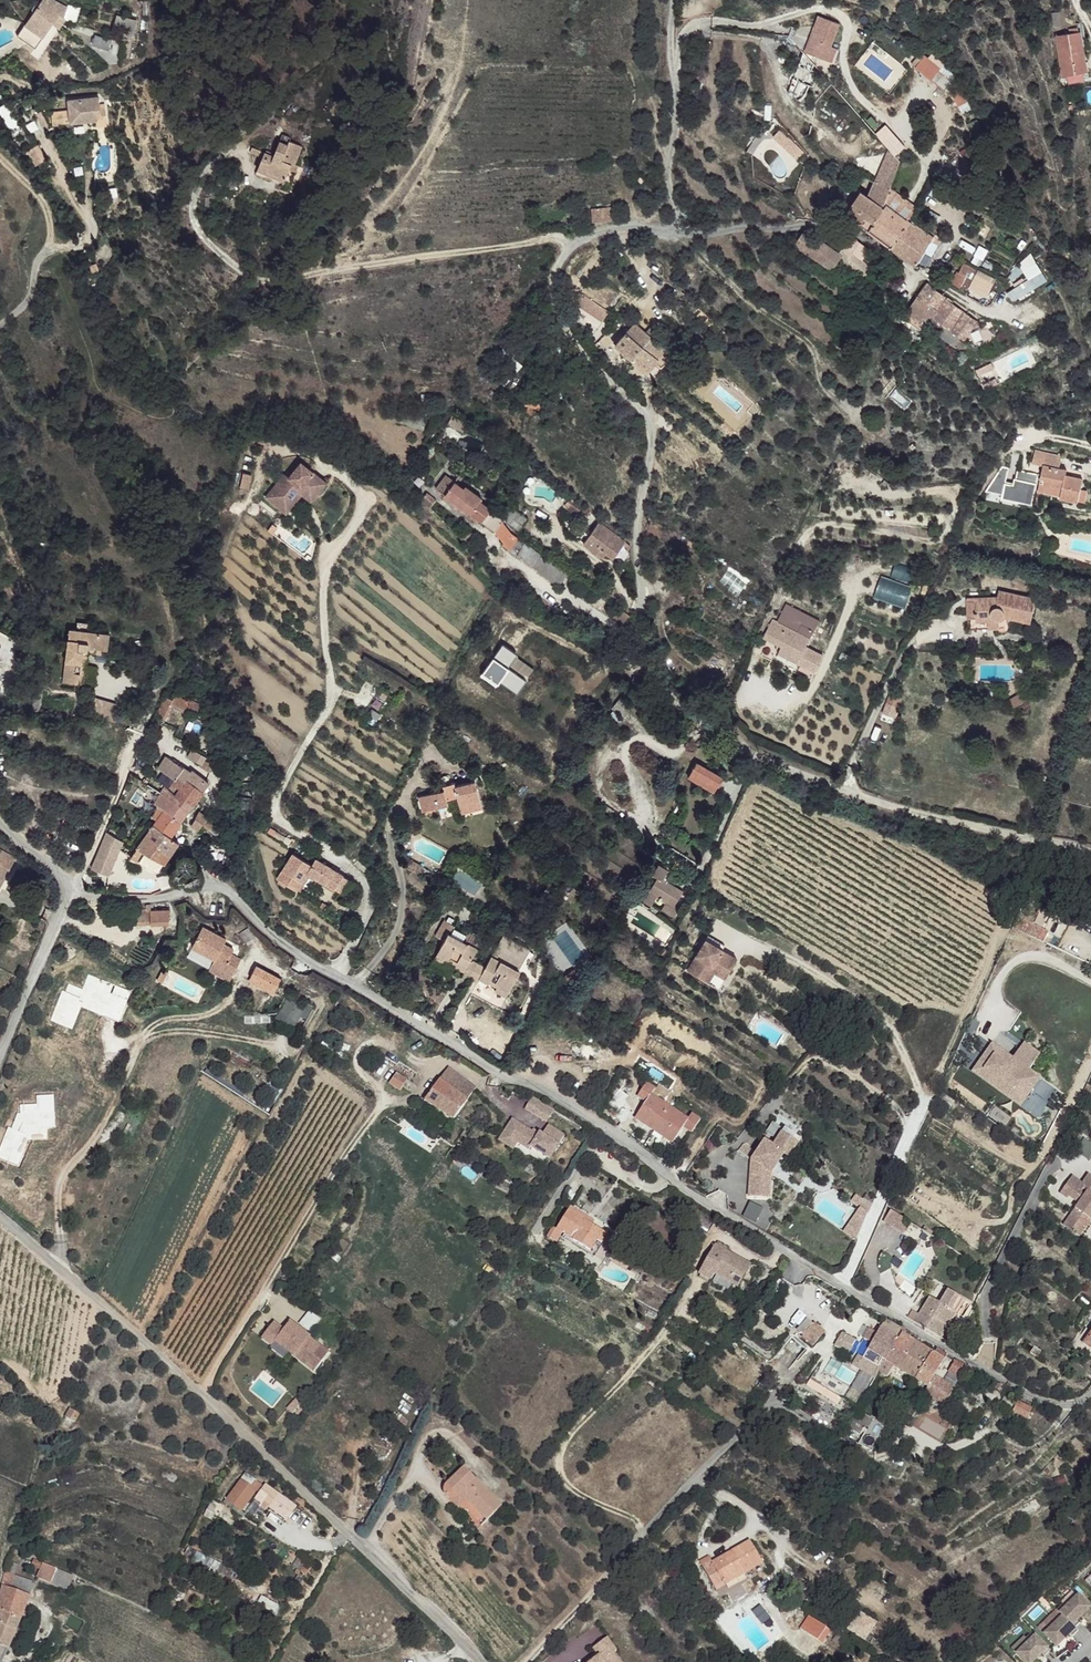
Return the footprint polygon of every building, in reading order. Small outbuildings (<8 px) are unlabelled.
[(18,31),(36,44),(61,10),(66,13),(69,4),(62,0),(41,0),(18,31)] [(138,18),(119,11),(117,17),(138,22),(138,18)] [(138,22),(117,17),(115,21),(128,26),(125,33),(134,35),(138,22)] [(828,30),(816,25),(804,52),(817,57),(823,41),(828,30)] [(1080,29),(1065,32),(1069,53),(1084,51),(1083,47),(1082,38),(1080,29)] [(1065,32),(1059,33),(1062,54),(1069,53),(1065,32)] [(914,64),(943,88),(954,75),(924,51),(914,64)] [(1084,51),(1069,53),(1072,71),(1088,69),(1084,51)] [(1069,53),(1062,54),(1068,72),(1072,71),(1069,53)] [(69,96),(69,119),(93,120),(93,125),(103,125),(103,103),(98,103),(98,96),(69,96)] [(69,119),(69,105),(59,105),(58,119),(69,119)] [(303,148),(291,142),(286,150),(278,147),(274,154),(267,151),(259,170),(284,181),(293,164),(296,164),(303,148)] [(894,162),(883,149),(870,193),(881,204),(885,193),(894,162)] [(881,204),(870,193),(868,200),(880,210),(881,204)] [(912,214),(885,193),(881,204),(886,208),(909,224),(912,214)] [(868,200),(860,196),(846,212),(870,232),(886,208),(881,204),(880,210),(868,200)] [(612,204),(591,207),(591,222),(613,221),(612,204)] [(909,224),(886,208),(870,232),(892,249),(909,224)] [(911,227),(909,224),(892,249),(897,251),(907,258),(915,263),(932,239),(917,225),(911,227)] [(806,231),(796,245),(822,263),(831,250),(806,231)] [(861,246),(852,238),(844,246),(857,259),(866,250),(861,246)] [(1017,260),(1027,277),(1005,290),(1011,299),(1047,279),(1031,252),(1017,260)] [(987,298),(995,274),(959,262),(951,286),(987,298)] [(940,295),(927,284),(917,296),(934,311),(943,300),(945,299),(940,295)] [(593,299),(580,291),(575,300),(587,309),(593,299)] [(934,311),(917,296),(912,302),(901,317),(917,331),(921,327),(923,324),(928,316),(934,311)] [(976,323),(943,300),(934,311),(928,316),(931,320),(926,327),(947,345),(954,336),(964,342),(975,324),(976,323)] [(612,311),(606,307),(600,316),(606,320),(612,311)] [(665,348),(635,322),(616,345),(646,371),(665,348)] [(466,424),(451,416),(447,425),(463,432),(466,424)] [(319,493),(327,483),(301,463),(289,478),(285,474),(267,497),(283,511),(301,488),(311,496),(316,490),(319,493)] [(1011,468),(994,466),(989,500),(1032,506),(1037,473),(1011,469),(1011,468)] [(1066,474),(1045,470),(1040,498),(1062,502),(1060,505),(1087,510),(1090,497),(1081,495),(1082,483),(1066,479),(1066,474)] [(454,483),(456,481),(447,475),(438,489),(446,495),(454,483)] [(456,481),(454,483),(478,503),(481,497),(468,485),(465,487),(456,481)] [(478,503),(454,483),(446,495),(471,513),(478,503)] [(502,520),(478,503),(471,513),(494,531),(501,524),(502,520)] [(508,506),(504,510),(506,522),(517,529),(525,519),(508,506)] [(624,543),(597,523),(582,544),(601,558),(606,554),(613,559),(624,543)] [(509,535),(501,524),(494,531),(502,546),(509,535)] [(566,580),(509,535),(502,546),(558,589),(566,580)] [(891,576),(910,581),(913,570),(894,565),(891,576)] [(872,596),(904,607),(912,586),(880,575),(872,596)] [(1005,624),(1031,630),(1037,604),(1000,595),(997,602),(968,603),(968,614),(969,635),(1000,634),(1000,627),(1005,624)] [(630,617),(619,608),(615,615),(625,623),(630,617)] [(798,632),(772,621),(765,636),(790,651),(798,632)] [(113,629),(73,624),(67,678),(89,682),(94,650),(111,652),(113,629)] [(813,631),(802,626),(798,632),(809,637),(813,631)] [(809,637),(798,632),(790,651),(800,655),(809,637)] [(200,705),(168,689),(154,718),(162,721),(171,706),(195,716),(200,705)] [(363,705),(371,694),(364,689),(356,699),(363,705)] [(127,701),(99,693),(92,710),(121,719),(127,701)] [(902,694),(890,693),(888,703),(899,705),(902,694)] [(363,705),(381,717),(389,707),(371,694),(363,705)] [(188,773),(166,757),(157,770),(170,780),(167,785),(164,784),(160,789),(172,796),(179,787),(196,800),(207,784),(190,771),(188,773)] [(703,764),(697,772),(716,785),(721,777),(703,764)] [(458,817),(479,812),(470,784),(450,789),(449,785),(442,787),(438,788),(439,792),(415,798),(419,815),(444,807),(443,804),(453,802),(458,817)] [(172,796),(160,789),(155,796),(141,787),(137,793),(156,808),(180,823),(189,809),(172,796)] [(196,800),(179,787),(172,796),(189,809),(196,800)] [(180,823),(156,808),(148,821),(153,825),(171,836),(180,823)] [(214,824),(199,813),(190,826),(197,830),(200,826),(209,830),(214,824)] [(171,836),(153,825),(133,855),(155,873),(177,843),(171,836)] [(125,839),(112,831),(96,871),(109,876),(125,839)] [(208,845),(203,839),(197,848),(204,853),(208,845)] [(0,849),(0,876),(2,878),(14,857),(0,849)] [(351,883),(313,860),(307,867),(288,856),(273,882),(293,894),(305,877),(343,900),(351,883)] [(649,874),(653,877),(642,900),(638,908),(655,917),(658,912),(651,908),(652,905),(656,898),(666,903),(662,910),(673,917),(678,909),(672,906),(680,890),(664,880),(669,869),(655,862),(649,874)] [(149,905),(142,905),(142,912),(125,912),(126,922),(168,922),(167,912),(149,911),(149,905)] [(226,939),(202,927),(191,948),(213,961),(211,964),(232,974),(239,959),(228,952),(230,947),(224,943),(226,939)] [(526,949),(500,936),(484,966),(469,958),(473,949),(444,934),(430,962),(442,968),(445,964),(451,968),(449,972),(482,990),(485,986),(492,990),(490,994),(501,1000),(526,949)] [(707,946),(724,956),(726,953),(709,943),(707,946)] [(707,946),(690,975),(706,984),(713,974),(711,972),(713,968),(728,978),(732,970),(734,972),(740,963),(725,954),(724,956),(707,946)] [(232,974),(211,964),(208,969),(230,980),(232,974)] [(277,980),(250,965),(245,977),(271,992),(277,980)] [(727,983),(734,972),(732,970),(728,978),(715,970),(713,968),(711,972),(713,974),(706,984),(710,987),(717,977),(727,983)] [(307,1018),(312,1006),(286,994),(274,1019),(294,1028),(300,1015),(307,1018)] [(832,1043),(824,1036),(814,1044),(824,1053),(832,1043)] [(981,1072),(1022,1101),(1037,1081),(1025,1073),(1037,1057),(1021,1045),(1010,1061),(1013,1064),(1009,1070),(991,1058),(981,1072)] [(1009,1070),(1013,1064),(1010,1061),(990,1046),(970,1074),(1017,1108),(1022,1101),(981,1072),(991,1058),(1009,1070)] [(448,1066),(424,1097),(452,1119),(467,1098),(466,1098),(475,1087),(448,1066)] [(405,1078),(394,1072),(388,1083),(398,1089),(401,1085),(405,1078)] [(412,1082),(405,1078),(401,1085),(407,1089),(412,1082)] [(645,1088),(642,1094),(650,1100),(652,1093),(645,1088)] [(650,1100),(642,1094),(639,1099),(645,1104),(636,1122),(653,1133),(668,1111),(650,1100)] [(685,1124),(668,1111),(653,1133),(672,1145),(683,1129),(685,1124)] [(698,1123),(690,1116),(685,1124),(694,1131),(698,1123)] [(511,1123),(502,1136),(516,1145),(527,1153),(529,1150),(548,1163),(563,1140),(549,1131),(543,1140),(540,1138),(538,1141),(511,1123)] [(694,1131),(685,1124),(683,1129),(691,1134),(694,1131)] [(770,1149),(762,1143),(749,1163),(758,1170),(752,1178),(747,1178),(746,1199),(760,1200),(760,1190),(767,1191),(768,1176),(781,1157),(785,1160),(798,1141),(782,1130),(770,1149)] [(516,1145),(502,1136),(497,1143),(511,1152),(516,1145)] [(1075,1151),(1089,1159),(1090,1155),(1090,1144),(1082,1138),(1075,1151)] [(758,1170),(749,1163),(747,1178),(752,1178),(758,1170)] [(1088,1177),(1082,1186),(1072,1179),(1060,1197),(1068,1201),(1069,1199),(1079,1206),(1065,1228),(1080,1239),(1090,1223),(1090,1179),(1088,1177)] [(749,1202),(743,1215),(756,1220),(761,1208),(749,1202)] [(864,1215),(857,1210),(839,1234),(851,1243),(864,1215)] [(585,1223),(568,1211),(555,1231),(575,1244),(573,1248),(587,1257),(594,1244),(599,1248),(604,1239),(583,1226),(585,1223)] [(882,1224),(920,1240),(925,1227),(887,1212),(882,1224)] [(609,1231),(588,1218),(585,1223),(583,1226),(604,1239),(609,1231)] [(750,1268),(713,1248),(698,1276),(710,1283),(714,1277),(737,1290),(750,1268)] [(961,1301),(949,1293),(943,1303),(955,1311),(961,1301)] [(955,1311),(943,1303),(941,1306),(930,1299),(914,1323),(940,1339),(955,1315),(953,1314),(955,1311)] [(278,1332),(268,1325),(259,1337),(269,1344),(272,1340),(292,1355),(311,1370),(325,1351),(306,1336),(306,1335),(286,1320),(280,1329),(278,1332)] [(280,1329),(270,1321),(268,1325),(278,1332),(280,1329)] [(811,1324),(799,1337),(809,1346),(821,1333),(811,1324)] [(1081,1340),(1082,1342),(1090,1349),(1090,1326),(1081,1340)] [(889,1348),(895,1339),(891,1337),(876,1329),(874,1333),(865,1329),(860,1339),(868,1344),(859,1359),(874,1367),(876,1363),(880,1358),(883,1360),(889,1348)] [(847,1352),(854,1338),(839,1331),(832,1345),(847,1352)] [(929,1350),(899,1333),(895,1339),(889,1348),(905,1357),(908,1351),(922,1361),(929,1350)] [(1081,1340),(1075,1337),(1069,1345),(1077,1350),(1082,1342),(1081,1340)] [(1032,1348),(1024,1343),(1020,1348),(1028,1354),(1032,1348)] [(932,1351),(929,1350),(922,1361),(912,1378),(924,1385),(921,1390),(942,1402),(951,1387),(931,1374),(943,1354),(933,1347),(932,1351)] [(889,1348),(883,1360),(891,1365),(912,1378),(922,1361),(908,1351),(905,1357),(889,1348)] [(880,1358),(876,1363),(888,1370),(891,1365),(883,1360),(880,1358)] [(966,1368),(952,1360),(946,1372),(960,1380),(966,1368)] [(1000,1387),(993,1383),(991,1388),(997,1393),(1000,1387)] [(864,1390),(854,1408),(869,1417),(873,1410),(875,1412),(867,1426),(881,1433),(896,1406),(880,1397),(879,1398),(864,1390)] [(1029,1408),(1015,1404),(1011,1412),(1025,1418),(1029,1408)] [(79,1411),(69,1407),(64,1416),(74,1421),(79,1411)] [(468,1467),(465,1468),(503,1511),(506,1505),(468,1467)] [(503,1511),(465,1468),(444,1492),(445,1497),(447,1499),(451,1501),(456,1503),(461,1509),(469,1501),(489,1523),(503,1511)] [(245,1471),(225,1498),(242,1511),(251,1499),(265,1510),(277,1495),(245,1471)] [(710,1557),(699,1564),(714,1590),(762,1563),(753,1545),(749,1540),(745,1542),(711,1562),(710,1557)] [(56,1568),(41,1561),(34,1575),(49,1582),(56,1568)] [(11,1571),(1,1570),(0,1583),(9,1586),(11,1571)] [(0,1583),(0,1609),(0,1661),(29,1593),(9,1586),(0,1583)] [(1071,1591),(1058,1603),(1060,1605),(1063,1608),(1075,1596),(1071,1591)] [(1060,1605),(1054,1611),(1057,1614),(1072,1629),(1078,1624),(1075,1621),(1088,1609),(1075,1596),(1063,1608),(1060,1605)] [(844,1629),(864,1641),(876,1620),(856,1609),(844,1629)] [(830,1629),(807,1614),(798,1629),(821,1643),(830,1629)] [(1041,1635),(1054,1648),(1067,1636),(1069,1638),(1075,1632),(1072,1629),(1057,1614),(1051,1620),(1054,1623),(1041,1635)] [(1049,1618),(1037,1630),(1041,1635),(1054,1623),(1051,1620),(1049,1618)] [(1021,1661),(1032,1661),(1039,1655),(1042,1658),(1048,1652),(1029,1633),(1024,1639),(1027,1642),(1014,1654),(1021,1661)] [(613,1650),(616,1648),(605,1636),(592,1646),(599,1654),(589,1661),(623,1661),(613,1650)] [(1022,1637),(1009,1649),(1014,1654),(1027,1642),(1024,1639),(1022,1637)]
